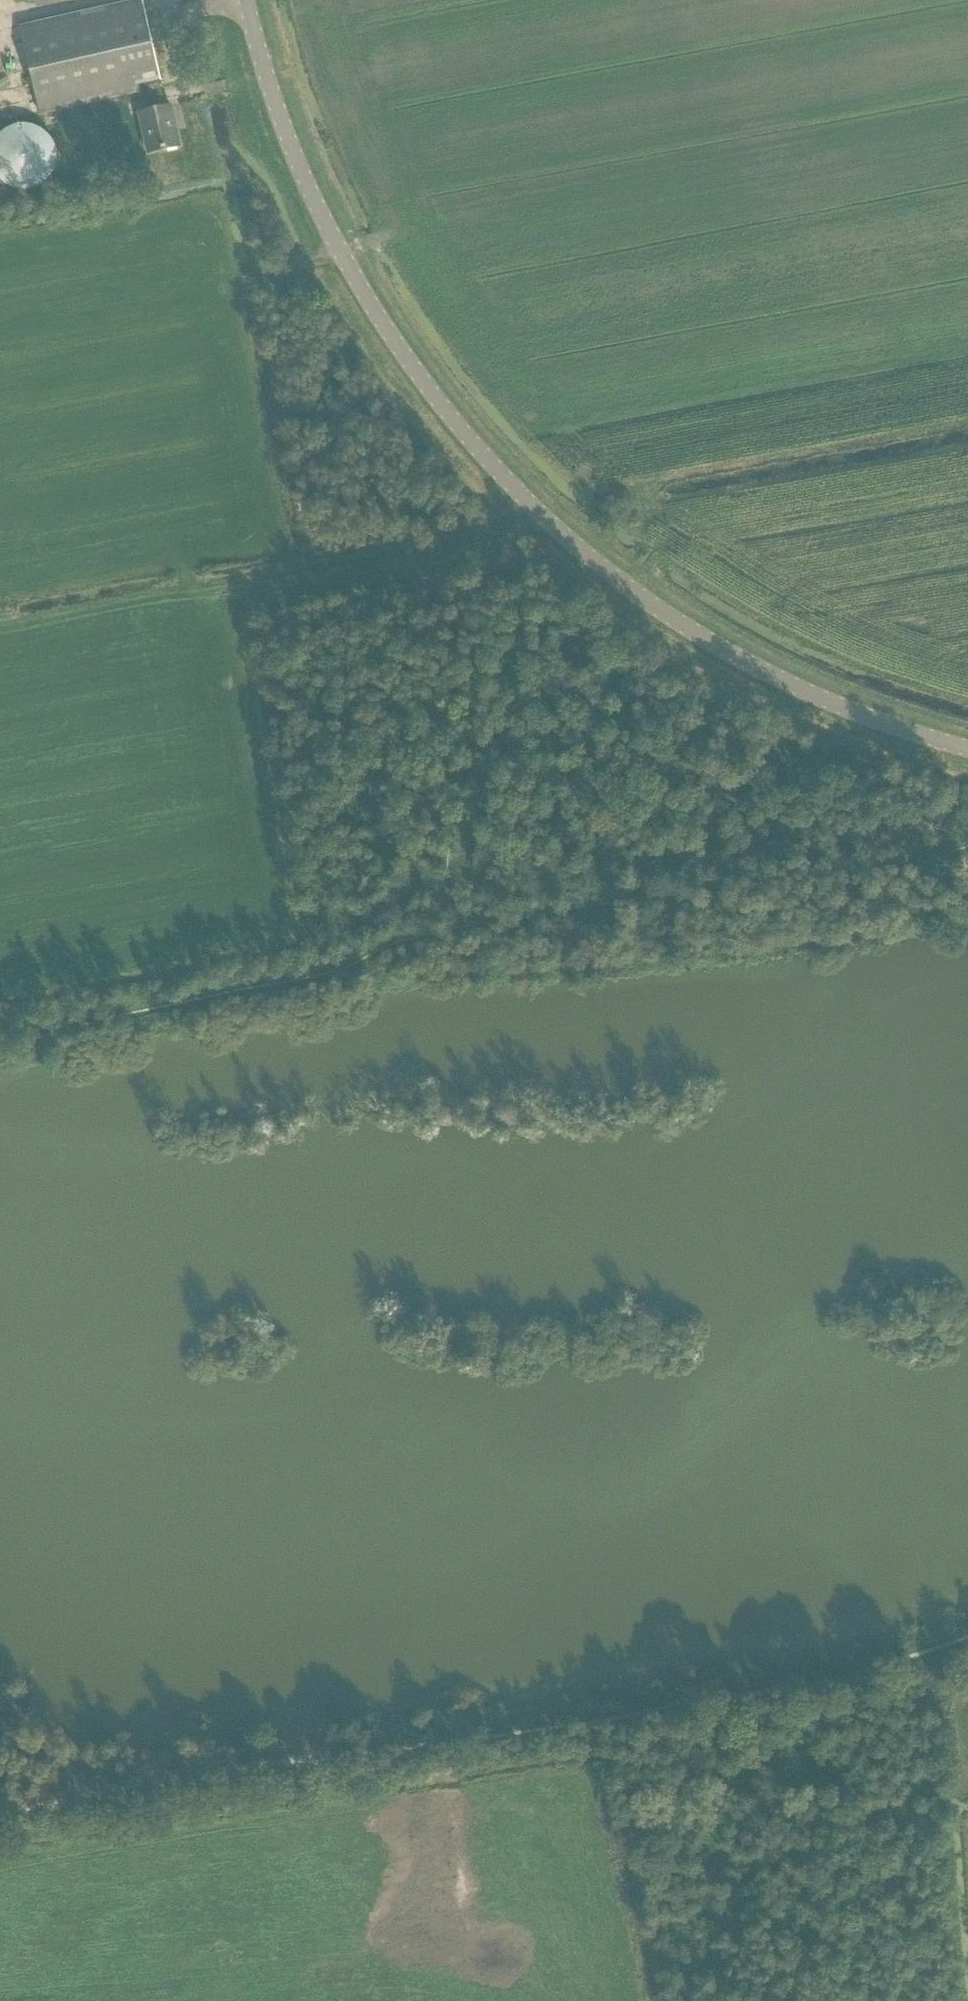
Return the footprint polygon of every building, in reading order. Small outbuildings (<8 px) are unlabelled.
[(158,86),(161,85),(142,0),(137,0),(19,27),(38,113),(137,91),(142,113),(138,114),(146,153),(179,146),(170,106),(163,108),(158,86)] [(56,156),(55,147),(51,138),(45,131),(37,126),(27,123),(18,123),(9,126),(1,131),(0,132),(0,180),(1,181),(9,186),(18,189),(27,189),(37,186),(45,181),(51,174),(55,165),(56,156)]
